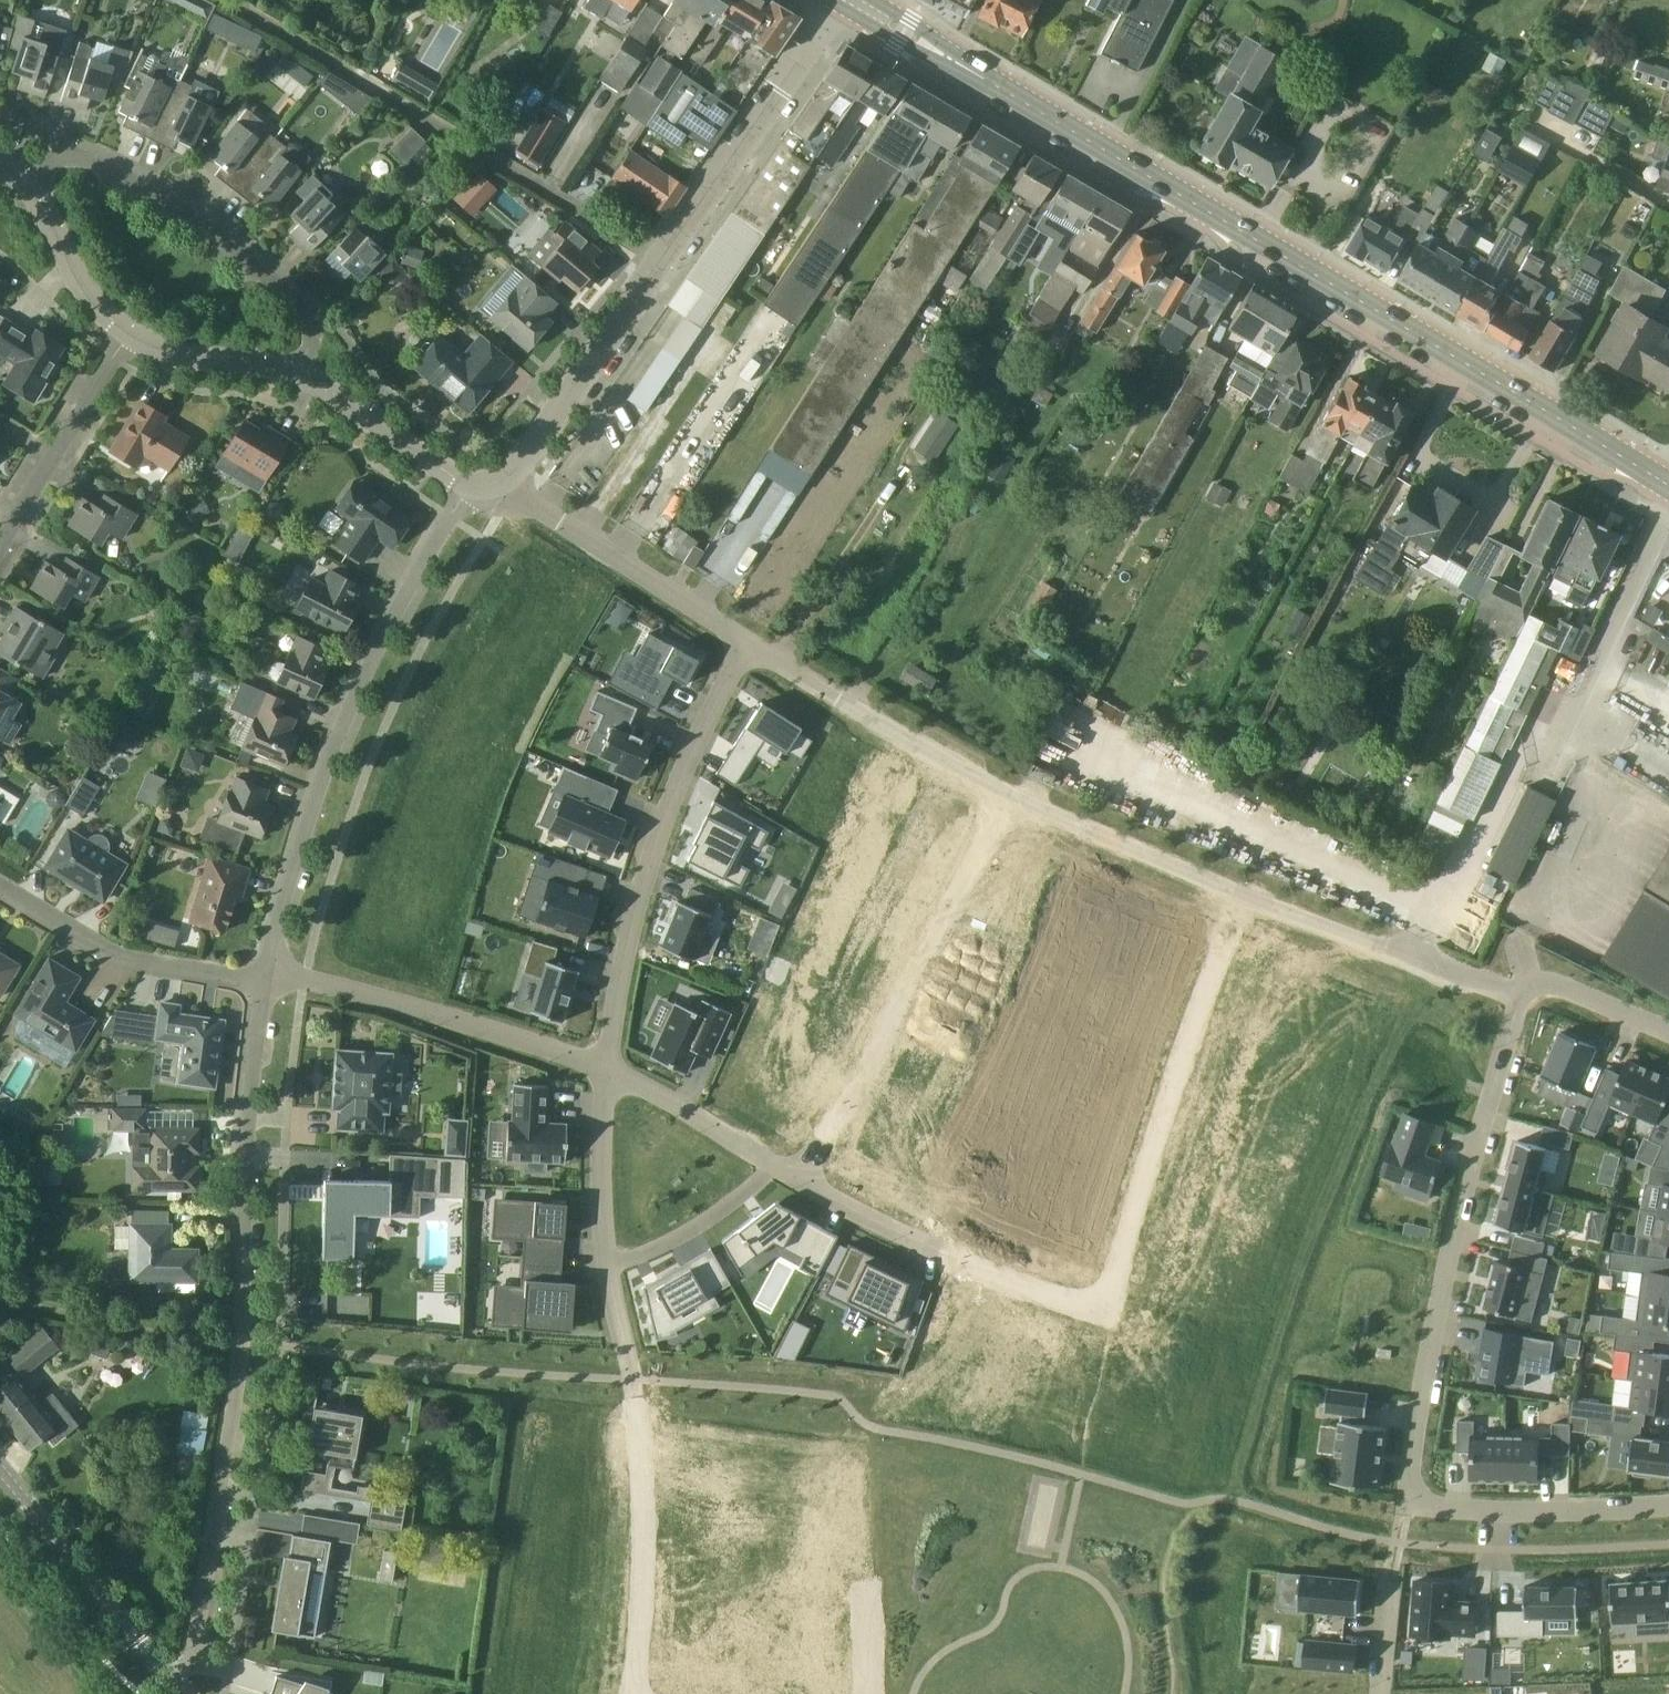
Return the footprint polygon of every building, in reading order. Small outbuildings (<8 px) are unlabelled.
[(207,20),(215,4),(208,0),(200,0),(193,13),(207,20)] [(604,16),(612,21),(622,5),(630,10),(637,0),(589,0),(585,7),(602,18),(604,16)] [(655,33),(663,38),(662,40),(666,43),(677,25),(681,27),(697,0),(675,0),(655,33)] [(666,43),(664,47),(683,59),(707,19),(714,23),(716,19),(730,0),(697,0),(681,27),(677,25),(666,43)] [(714,23),(708,33),(707,34),(692,58),(704,65),(724,33),(720,31),(724,24),(748,39),(771,0),(770,0),(730,0),(716,19),(714,23)] [(771,0),(748,39),(775,55),(800,18),(771,0)] [(963,15),(964,16),(973,0),(935,0),(963,15)] [(1038,0),(987,0),(980,14),(997,23),(998,21),(1008,26),(1009,28),(1011,30),(1014,31),(1016,31),(1021,33),(1038,0)] [(1086,4),(1102,13),(1106,6),(1121,13),(1128,0),(1088,0),(1086,4)] [(1121,13),(1101,54),(1137,72),(1174,0),(1128,0),(1121,13)] [(549,4),(535,27),(548,35),(562,11),(549,4)] [(644,4),(628,32),(644,41),(660,13),(644,4)] [(68,30),(37,20),(18,13),(9,46),(20,50),(12,71),(24,75),(20,88),(46,96),(68,30)] [(263,37),(215,14),(208,30),(255,53),(263,37)] [(650,53),(629,40),(602,80),(623,94),(650,53)] [(79,41),(61,102),(87,110),(91,97),(103,100),(110,78),(121,81),(130,49),(110,43),(105,62),(90,57),(91,52),(90,47),(87,43),(79,41)] [(1598,43),(1593,54),(1606,60),(1610,49),(1598,43)] [(846,44),(789,128),(668,304),(684,316),(701,327),(832,132),(833,131),(879,64),(846,44)] [(1227,165),(1228,162),(1249,125),(1258,111),(1256,110),(1276,76),(1279,78),(1289,62),(1260,45),(1243,73),(1224,63),(1212,84),(1229,94),(1198,149),(1202,152),(1203,155),(1209,159),(1213,158),(1227,165)] [(160,59),(159,55),(155,53),(152,54),(148,56),(141,52),(125,85),(131,88),(120,111),(134,117),(129,128),(151,139),(181,79),(190,62),(186,60),(171,60),(169,66),(160,62),(160,59)] [(1491,53),(1485,65),(1500,73),(1507,61),(1491,53)] [(622,108),(646,124),(681,73),(660,58),(642,86),(638,83),(622,108)] [(1639,61),(1633,77),(1668,89),(1668,71),(1639,61)] [(879,64),(833,131),(847,142),(854,133),(850,130),(869,104),(885,114),(905,79),(879,64)] [(313,75),(301,65),(293,75),(306,85),(313,75)] [(340,99),(351,85),(328,71),(319,83),(320,84),(340,99)] [(713,94),(681,73),(646,124),(678,145),(687,132),(713,94)] [(1536,102),(1550,110),(1563,86),(1549,78),(1536,102)] [(195,86),(181,79),(151,139),(173,149),(179,139),(192,146),(219,93),(197,82),(195,86)] [(911,83),(892,114),(763,303),(796,325),(817,294),(826,281),(874,213),(887,191),(903,165),(906,167),(944,102),(911,83)] [(737,110),(713,94),(687,132),(710,149),(737,110)] [(568,122),(575,111),(553,97),(546,108),(568,122)] [(1615,113),(1588,99),(1575,122),(1602,137),(1609,124),(1615,113)] [(903,165),(887,191),(899,198),(911,178),(917,182),(940,143),(951,149),(969,117),(944,102),(906,167),(903,165)] [(542,107),(515,151),(539,166),(567,122),(542,107)] [(1631,122),(1615,113),(1609,124),(1625,133),(1631,122)] [(216,175),(235,190),(275,137),(264,129),(258,136),(238,121),(210,156),(223,166),(216,175)] [(1020,147),(982,124),(959,163),(965,166),(958,177),(947,171),(913,224),(914,224),(767,450),(809,477),(1009,166),(1020,147)] [(1291,149),(1249,125),(1228,162),(1270,186),(1291,149)] [(1505,136),(1488,126),(1473,151),(1490,162),(1505,136)] [(403,165),(426,141),(411,127),(388,151),(403,165)] [(287,147),(275,137),(235,190),(255,205),(262,196),(274,206),(301,170),(281,155),(287,147)] [(1659,138),(1653,157),(1668,162),(1659,189),(1668,192),(1668,143),(1659,138)] [(1516,145),(1501,170),(1529,187),(1544,162),(1516,145)] [(666,214),(684,187),(630,150),(612,177),(666,214)] [(1061,170),(1033,154),(1013,189),(1030,199),(1024,209),(1019,206),(994,249),(986,244),(965,276),(987,291),(1008,257),(1010,258),(1061,170)] [(454,198),(474,217),(491,199),(486,194),(494,186),(478,171),(454,198)] [(1038,269),(1053,277),(1073,245),(1101,194),(1067,174),(1045,212),(1056,218),(1048,231),(1064,240),(1060,248),(1053,244),(1038,269)] [(305,200),(291,215),(300,223),(291,233),(310,252),(344,217),(334,207),(335,205),(329,199),(334,194),(314,175),(297,192),(305,200)] [(1421,243),(1428,232),(1451,193),(1438,186),(1420,215),(1406,207),(1392,231),(1369,217),(1349,249),(1366,260),(1366,259),(1388,272),(1407,239),(1409,236),(1421,243)] [(1605,224),(1595,241),(1554,320),(1531,357),(1556,371),(1578,334),(1577,334),(1591,307),(1588,305),(1594,294),(1595,295),(1603,278),(1597,275),(1604,263),(1603,262),(1619,232),(1618,231),(1638,194),(1625,187),(1605,224)] [(1073,245),(1053,277),(1022,330),(1044,342),(1076,288),(1085,293),(1100,268),(1098,267),(1130,211),(1101,194),(1073,245)] [(985,207),(975,222),(994,234),(1003,219),(985,207)] [(1487,259),(1478,277),(1457,313),(1481,327),(1489,312),(1490,313),(1492,309),(1508,282),(1496,275),(1511,250),(1516,253),(1523,240),(1521,239),(1529,226),(1514,217),(1507,230),(1504,229),(1487,259)] [(1431,234),(1428,232),(1421,243),(1400,279),(1428,296),(1469,225),(1458,218),(1444,242),(1440,240),(1441,239),(1431,233),(1431,234)] [(531,255),(543,266),(560,280),(562,277),(577,290),(598,266),(592,261),(601,250),(566,221),(553,237),(549,234),(531,255)] [(1487,259),(1472,250),(1482,232),(1469,225),(1428,296),(1457,313),(1478,277),(1487,259)] [(373,265),(381,272),(393,260),(385,252),(386,252),(367,235),(366,237),(355,227),(322,263),(342,281),(351,271),(360,280),(373,265)] [(1150,283),(1155,282),(1161,274),(1159,267),(1155,265),(1163,251),(1159,248),(1160,243),(1153,239),(1149,241),(1136,233),(1101,288),(1081,322),(1096,332),(1131,277),(1142,284),(1145,280),(1150,283)] [(424,250),(407,244),(401,263),(418,268),(424,250)] [(1529,330),(1540,312),(1534,309),(1547,286),(1536,280),(1544,265),(1529,256),(1497,312),(1492,309),(1490,313),(1489,312),(1481,327),(1521,351),(1532,332),(1529,330)] [(1191,285),(1169,320),(1189,332),(1191,333),(1209,302),(1222,309),(1241,277),(1208,257),(1191,285)] [(404,270),(393,260),(381,272),(381,280),(405,278),(404,270)] [(1620,275),(1610,294),(1629,305),(1625,312),(1621,309),(1616,317),(1620,319),(1598,357),(1615,367),(1618,362),(1648,380),(1649,376),(1668,388),(1668,328),(1650,317),(1666,290),(1625,265),(1620,275)] [(557,302),(526,275),(491,317),(528,349),(551,321),(545,316),(557,302)] [(1169,320),(1191,285),(1175,275),(1172,280),(1156,306),(1153,310),(1166,318),(1169,320)] [(773,284),(762,277),(756,286),(766,293),(773,284)] [(837,288),(826,281),(817,294),(828,301),(837,288)] [(1246,336),(1253,341),(1264,323),(1262,320),(1276,297),(1253,284),(1228,326),(1246,336)] [(1229,365),(1236,369),(1258,380),(1282,340),(1298,311),(1276,297),(1262,320),(1264,323),(1253,341),(1246,336),(1229,365)] [(942,312),(929,304),(923,314),(936,322),(942,312)] [(824,362),(835,344),(851,320),(840,313),(825,337),(813,355),(824,362)] [(646,411),(701,327),(684,316),(628,399),(646,411)] [(4,384),(36,403),(48,383),(44,381),(65,347),(37,330),(34,335),(6,318),(0,327),(0,355),(16,365),(4,384)] [(483,335),(465,357),(439,336),(432,344),(429,342),(426,342),(420,350),(420,353),(423,355),(415,364),(470,410),(494,381),(493,381),(512,359),(483,335)] [(1282,340),(1258,380),(1278,392),(1276,396),(1281,399),(1268,421),(1285,431),(1302,402),(1304,404),(1309,394),(1307,393),(1323,368),(1313,361),(1317,356),(1311,353),(1311,351),(1310,350),(1309,349),(1308,348),(1306,347),(1304,347),(1303,347),(1302,347),(1296,344),(1294,347),(1282,340)] [(1205,344),(1180,388),(1199,399),(1207,404),(1216,389),(1214,388),(1212,387),(1229,358),(1227,358),(1205,344)] [(973,402),(980,392),(988,379),(979,374),(965,397),(964,400),(972,405),(973,402)] [(1306,451),(1308,452),(1304,459),(1293,453),(1280,476),(1309,491),(1338,435),(1354,444),(1379,397),(1376,396),(1376,394),(1375,392),(1374,391),(1373,390),(1372,389),(1370,389),(1369,389),(1367,389),(1365,390),(1362,388),(1364,385),(1349,378),(1339,395),(1337,394),(1306,451)] [(999,386),(988,379),(980,392),(990,399),(999,386)] [(1041,386),(1032,400),(1044,407),(1053,393),(1041,386)] [(1379,397),(1354,444),(1368,451),(1353,480),(1371,489),(1402,430),(1400,429),(1410,410),(1384,396),(1383,396),(1381,396),(1381,397),(1380,398),(1379,397)] [(137,466),(144,455),(169,470),(189,436),(164,421),(167,416),(141,400),(110,450),(137,466)] [(934,459),(959,420),(938,406),(912,445),(934,459)] [(1190,436),(1180,430),(1161,419),(1116,494),(1145,511),(1190,436)] [(245,420),(224,455),(242,465),(244,460),(269,475),(290,439),(271,428),(268,433),(245,420)] [(1015,458),(1001,450),(987,474),(1001,483),(1015,458)] [(412,519),(355,480),(336,508),(351,519),(335,543),(363,562),(379,538),(393,547),(412,519)] [(1231,489),(1215,481),(1206,497),(1222,505),(1231,489)] [(1441,578),(1452,560),(1445,556),(1473,509),(1470,508),(1470,500),(1459,493),(1452,497),(1437,488),(1434,493),(1422,486),(1420,490),(1412,485),(1388,523),(1389,524),(1352,584),(1375,599),(1379,592),(1380,593),(1393,573),(1389,570),(1399,553),(1441,578)] [(123,537),(137,513),(112,498),(105,510),(82,497),(75,509),(77,510),(69,524),(101,543),(109,529),(123,537)] [(211,511),(203,498),(186,508),(193,521),(211,511)] [(1270,498),(1263,513),(1273,518),(1281,504),(1270,498)] [(1504,546),(1487,581),(1477,600),(1468,619),(1515,642),(1528,613),(1530,614),(1577,514),(1562,507),(1561,503),(1556,501),(1552,502),(1547,499),(1521,554),(1504,546)] [(283,509),(279,501),(270,501),(266,509),(270,516),(279,517),(283,509)] [(1597,578),(1618,535),(1582,517),(1561,560),(1553,576),(1572,585),(1565,599),(1581,608),(1596,577),(1597,578)] [(677,526),(662,547),(682,561),(683,562),(694,545),(696,545),(699,541),(677,526)] [(239,528),(233,539),(247,547),(253,535),(239,528)] [(1484,537),(1465,568),(1487,581),(1504,546),(1484,537)] [(85,601),(99,577),(75,562),(68,574),(45,560),(38,572),(40,574),(32,587),(64,606),(72,593),(85,601)] [(331,570),(324,584),(311,578),(296,608),(344,632),(355,610),(350,607),(361,585),(331,570)] [(1056,589),(1043,581),(1028,606),(1041,614),(1056,589)] [(1664,611),(1652,603),(1643,618),(1655,625),(1664,611)] [(36,674),(50,651),(52,652),(64,632),(41,619),(40,620),(17,606),(9,620),(12,623),(0,644),(0,654),(18,665),(19,664),(36,674)] [(1464,744),(1489,756),(1501,762),(1506,752),(1509,753),(1528,714),(1559,650),(1568,654),(1581,628),(1562,619),(1557,628),(1530,614),(1528,613),(1515,642),(1464,744)] [(1668,653),(1668,636),(1654,627),(1646,639),(1668,653)] [(1581,628),(1568,654),(1580,660),(1592,634),(1590,633),(1581,628)] [(649,633),(635,658),(640,660),(623,691),(657,709),(673,678),(686,684),(699,659),(649,633)] [(272,677),(278,681),(277,681),(314,697),(324,674),(319,672),(329,650),(298,636),(286,664),(279,662),(273,665),(270,671),(272,677)] [(1037,640),(1031,649),(1046,659),(1052,650),(1037,640)] [(936,675),(909,659),(899,675),(926,691),(936,675)] [(20,678),(0,666),(0,736),(13,744),(26,721),(14,714),(21,702),(10,695),(20,678)] [(296,719),(279,711),(285,698),(243,679),(230,708),(255,718),(242,748),(285,766),(294,744),(287,741),(296,719)] [(637,707),(597,690),(589,709),(600,714),(585,749),(616,763),(614,767),(613,766),(611,771),(637,782),(648,757),(646,756),(649,751),(650,751),(653,743),(650,741),(642,737),(634,734),(638,725),(631,722),(637,707)] [(755,709),(731,750),(750,761),(757,749),(778,762),(780,759),(794,767),(805,748),(791,740),(796,733),(755,709)] [(1407,862),(1440,878),(1469,818),(1474,820),(1502,763),(1501,762),(1489,756),(1464,744),(1407,862)] [(743,772),(725,760),(716,773),(735,785),(743,772)] [(564,766),(557,783),(581,793),(588,776),(564,766)] [(100,786),(82,776),(65,804),(82,815),(100,786)] [(230,790),(219,818),(208,814),(199,836),(237,851),(245,831),(261,837),(270,814),(261,811),(269,789),(236,777),(231,790),(230,790)] [(1514,885),(1554,798),(1524,784),(1484,871),(1514,885)] [(5,823),(20,798),(0,786),(0,820),(5,823)] [(63,793),(57,789),(50,790),(46,796),(48,803),(54,807),(61,805),(65,800),(63,793)] [(552,792),(538,822),(555,829),(554,830),(568,836),(569,835),(588,844),(601,812),(552,792)] [(707,825),(689,859),(745,885),(754,867),(743,862),(754,842),(764,847),(773,829),(715,800),(704,823),(707,825)] [(162,816),(157,830),(171,835),(173,828),(170,819),(162,816)] [(126,864),(106,852),(109,848),(109,841),(106,836),(101,833),(95,833),(89,836),(86,840),(69,830),(47,866),(104,900),(126,864)] [(1647,886),(1668,899),(1668,850),(1647,886)] [(591,869),(542,853),(535,875),(537,876),(530,896),(546,901),(539,922),(585,937),(599,895),(584,890),(591,869)] [(243,891),(250,867),(210,855),(192,913),(197,923),(224,931),(237,889),(243,891)] [(685,903),(680,901),(679,902),(662,945),(661,947),(691,958),(692,957),(709,915),(713,916),(719,900),(691,888),(685,903)] [(1645,889),(1603,959),(1668,999),(1668,903),(1645,889)] [(782,918),(788,907),(774,899),(768,911),(782,918)] [(760,916),(747,948),(767,955),(779,924),(760,916)] [(149,921),(147,939),(174,942),(176,925),(149,921)] [(485,926),(468,921),(465,932),(481,937),(485,926)] [(532,1011),(561,1020),(577,969),(553,962),(558,947),(533,940),(523,973),(542,978),(532,1011)] [(18,965),(0,954),(0,995),(18,965)] [(49,957),(15,1014),(76,1051),(96,1019),(57,995),(72,971),(49,957)] [(712,1050),(713,1050),(731,1012),(703,1000),(697,1012),(676,1003),(651,1057),(686,1073),(696,1051),(699,1044),(712,1050)] [(116,1009),(100,1035),(157,1044),(158,1038),(185,1042),(180,1082),(214,1087),(223,1021),(188,1016),(188,1018),(177,1016),(179,1005),(161,1003),(159,1016),(116,1009)] [(1539,1073),(1576,1089),(1596,1044),(1559,1028),(1539,1073)] [(333,1108),(337,1109),(336,1128),(382,1131),(384,1112),(388,1112),(389,1092),(399,1093),(401,1073),(391,1073),(392,1053),(337,1050),(333,1108)] [(1652,1070),(1627,1060),(1621,1075),(1607,1069),(1582,1126),(1598,1133),(1610,1105),(1633,1114),(1652,1070)] [(1656,1124),(1649,1139),(1662,1145),(1663,1145),(1668,1132),(1668,1078),(1652,1070),(1633,1114),(1656,1124)] [(508,1120),(506,1159),(526,1160),(526,1170),(546,1171),(546,1161),(565,1162),(567,1123),(545,1122),(547,1085),(515,1083),(513,1121),(508,1120)] [(141,1094),(133,1094),(133,1105),(141,1105),(141,1094)] [(147,1107),(112,1107),(112,1129),(131,1129),(147,1130),(147,1128),(147,1107)] [(1563,1124),(1578,1130),(1585,1114),(1570,1108),(1563,1124)] [(1444,1126),(1406,1113),(1395,1146),(1393,1145),(1382,1174),(1413,1185),(1415,1180),(1433,1186),(1442,1162),(1418,1154),(1424,1139),(1437,1144),(1444,1126)] [(446,1153),(464,1154),(466,1121),(448,1120),(446,1153)] [(1574,1133),(1545,1126),(1541,1141),(1570,1149),(1574,1133)] [(131,1129),(131,1164),(131,1189),(198,1189),(198,1167),(190,1167),(190,1151),(199,1151),(199,1129),(147,1128),(147,1130),(131,1129)] [(1668,1169),(1668,1132),(1663,1145),(1662,1145),(1653,1166),(1668,1169)] [(1544,1191),(1549,1171),(1541,1169),(1547,1148),(1518,1140),(1507,1182),(1544,1192),(1544,1191)] [(438,1197),(464,1197),(464,1159),(439,1157),(390,1154),(389,1181),(331,1179),(330,1179),(329,1201),(326,1201),(325,1234),(329,1234),(328,1259),(330,1259),(354,1260),(356,1214),(372,1214),(419,1215),(419,1196),(438,1197)] [(1636,1171),(1639,1160),(1634,1158),(1629,1156),(1625,1167),(1636,1171)] [(1652,1166),(1649,1182),(1664,1185),(1659,1212),(1668,1214),(1668,1169),(1653,1166),(1652,1166)] [(50,1185),(50,1171),(38,1171),(38,1185),(50,1185)] [(1554,1194),(1544,1191),(1544,1192),(1507,1182),(1496,1224),(1543,1236),(1554,1194)] [(486,1188),(472,1187),(471,1199),(485,1200),(486,1188)] [(509,1200),(506,1238),(524,1239),(523,1263),(558,1265),(563,1204),(529,1201),(509,1200)] [(755,1217),(722,1242),(737,1268),(739,1267),(773,1241),(804,1258),(800,1265),(799,1267),(816,1276),(835,1240),(833,1239),(819,1232),(822,1227),(775,1202),(755,1217)] [(170,1225),(169,1225),(169,1210),(132,1209),(130,1280),(197,1281),(197,1250),(170,1249),(170,1225)] [(1659,1212),(1654,1239),(1639,1236),(1635,1255),(1666,1258),(1668,1243),(1668,1214),(1659,1212)] [(1419,1228),(1416,1237),(1429,1240),(1432,1228),(1419,1225),(1419,1228)] [(1546,1242),(1516,1235),(1512,1250),(1542,1258),(1546,1242)] [(849,1243),(834,1275),(853,1284),(846,1298),(877,1313),(875,1317),(904,1332),(920,1287),(919,1286),(882,1269),(886,1261),(849,1243)] [(1542,1258),(1512,1250),(1508,1264),(1497,1261),(1485,1308),(1532,1321),(1548,1260),(1542,1258)] [(1635,1255),(1611,1252),(1609,1268),(1643,1273),(1640,1296),(1668,1300),(1668,1258),(1666,1258),(1635,1255)] [(660,1285),(645,1294),(650,1303),(647,1304),(656,1340),(677,1334),(676,1330),(673,1316),(697,1302),(704,1314),(720,1305),(713,1293),(731,1283),(729,1280),(714,1254),(704,1260),(685,1271),(681,1266),(676,1269),(675,1268),(662,1276),(657,1280),(660,1285)] [(509,1285),(506,1324),(567,1329),(570,1290),(557,1289),(558,1265),(523,1263),(521,1286),(509,1285)] [(114,1280),(114,1279),(114,1278),(114,1277),(113,1277),(113,1276),(112,1275),(111,1274),(110,1274),(110,1273),(109,1273),(108,1273),(107,1273),(106,1273),(105,1273),(104,1273),(104,1274),(103,1274),(102,1274),(102,1275),(101,1275),(101,1276),(101,1277),(100,1277),(100,1278),(100,1279),(100,1280),(100,1281),(100,1282),(100,1283),(101,1283),(101,1284),(101,1285),(102,1285),(102,1286),(103,1286),(104,1286),(104,1287),(105,1287),(106,1287),(107,1287),(108,1287),(109,1287),(110,1287),(110,1286),(111,1286),(111,1285),(112,1285),(112,1284),(113,1284),(113,1283),(114,1282),(114,1281),(114,1280)] [(1616,1334),(1656,1339),(1656,1340),(1668,1342),(1668,1300),(1640,1296),(1637,1320),(1603,1315),(1601,1332),(1616,1334)] [(798,1345),(836,1361),(854,1319),(815,1303),(798,1345)] [(1590,1314),(1586,1330),(1601,1332),(1603,1315),(1590,1314)] [(1580,1334),(1584,1319),(1572,1316),(1568,1331),(1580,1334)] [(44,1328),(9,1356),(22,1373),(57,1344),(44,1328)] [(113,1341),(93,1334),(86,1351),(107,1358),(113,1341)] [(1635,1380),(1668,1384),(1668,1355),(1654,1353),(1656,1340),(1656,1339),(1616,1334),(1614,1349),(1632,1352),(1629,1379),(1635,1380)] [(1569,1338),(1566,1355),(1579,1357),(1582,1340),(1569,1338)] [(1525,1366),(1527,1352),(1490,1347),(1489,1361),(1463,1357),(1459,1392),(1505,1399),(1509,1363),(1525,1366)] [(17,1378),(0,1392),(0,1412),(29,1448),(56,1426),(17,1378)] [(1614,1420),(1643,1424),(1642,1425),(1644,1425),(1646,1410),(1668,1413),(1668,1384),(1635,1380),(1632,1407),(1617,1405),(1614,1420)] [(1328,1388),(1325,1411),(1343,1414),(1342,1422),(1340,1421),(1332,1483),(1378,1488),(1386,1427),(1358,1424),(1359,1416),(1366,1417),(1369,1394),(1328,1388)] [(304,1469),(300,1489),(302,1489),(371,1501),(367,1523),(401,1529),(408,1493),(358,1485),(357,1490),(332,1486),(336,1465),(354,1469),(363,1416),(338,1412),(338,1411),(323,1408),(323,1409),(316,1408),(315,1416),(313,1416),(308,1443),(310,1443),(330,1446),(329,1454),(326,1473),(305,1470),(304,1469)] [(1642,1425),(1643,1424),(1614,1420),(1612,1436),(1632,1438),(1628,1469),(1634,1470),(1633,1475),(1652,1478),(1653,1472),(1668,1474),(1668,1441),(1641,1438),(1642,1425)] [(1472,1452),(1472,1479),(1505,1480),(1506,1436),(1474,1436),(1475,1421),(1458,1421),(1457,1452),(1472,1452)] [(1506,1436),(1505,1480),(1538,1481),(1539,1454),(1570,1454),(1571,1423),(1553,1423),(1552,1437),(1506,1436)] [(201,1455),(205,1430),(184,1426),(179,1451),(201,1455)] [(284,1554),(271,1629),(277,1630),(278,1630),(298,1634),(300,1623),(310,1567),(326,1570),(331,1540),(318,1538),(301,1535),(293,1534),(292,1535),(289,1555),(284,1554)] [(384,1550),(379,1579),(392,1581),(397,1552),(384,1550)] [(1361,1581),(1301,1575),(1298,1609),(1358,1615),(1361,1581)] [(1611,1583),(1613,1621),(1633,1620),(1668,1618),(1668,1579),(1611,1583)] [(1416,1580),(1412,1635),(1450,1638),(1451,1633),(1475,1635),(1478,1603),(1453,1601),(1454,1583),(1416,1580)] [(1498,1611),(1498,1636),(1544,1636),(1544,1617),(1578,1617),(1578,1605),(1582,1605),(1582,1590),(1578,1590),(1578,1586),(1525,1586),(1525,1610),(1498,1611)] [(1355,1646),(1308,1641),(1305,1666),(1353,1671),(1355,1646)] [(1487,1648),(1465,1646),(1463,1678),(1485,1680),(1487,1648)] [(1401,1650),(1400,1663),(1412,1664),(1413,1651),(1401,1650)] [(366,1668),(364,1681),(383,1684),(384,1671),(366,1668)] [(1511,1670),(1492,1669),(1492,1682),(1511,1683),(1511,1670)] [(326,1692),(329,1688),(306,1680),(303,1684),(276,1676),(270,1693),(333,1693),(326,1692)] [(1503,1685),(1491,1686),(1491,1693),(1503,1693),(1503,1685)]
